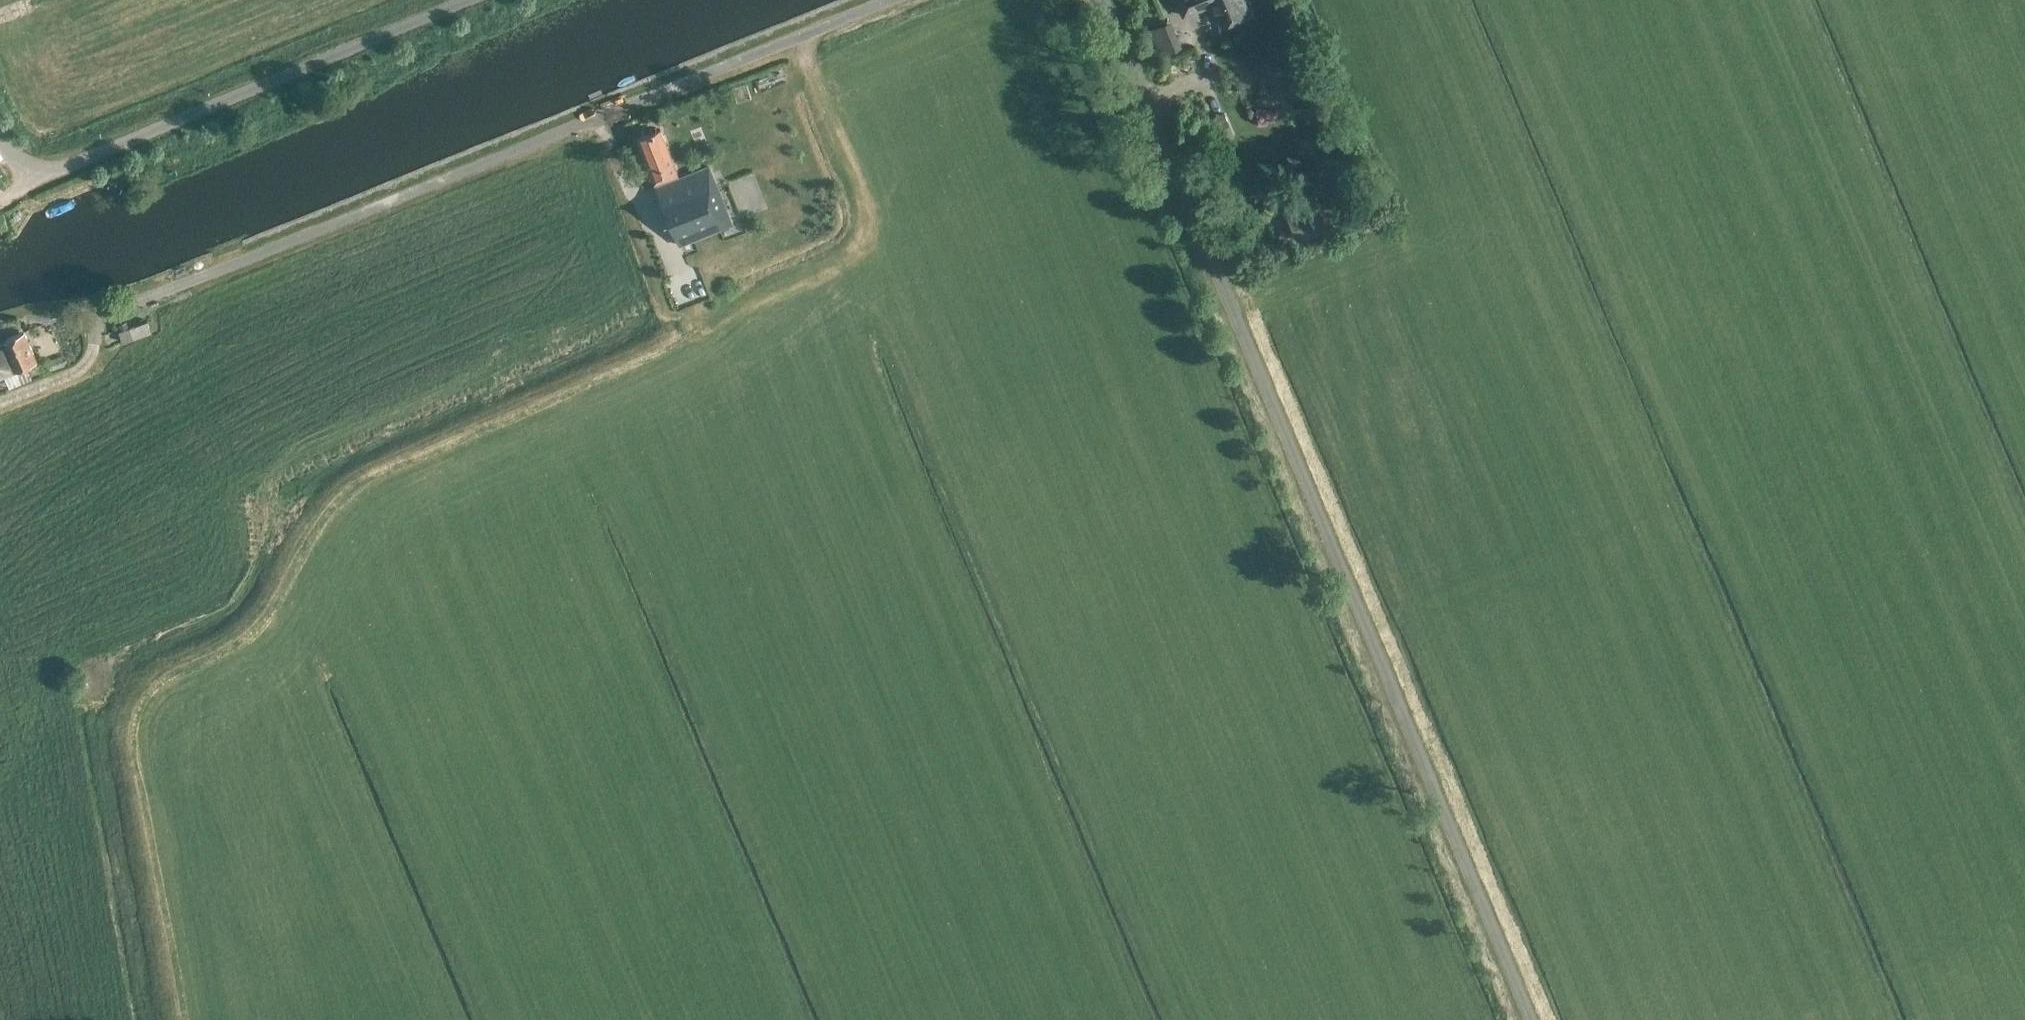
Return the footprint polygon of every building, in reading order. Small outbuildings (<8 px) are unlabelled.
[(1211,3),(1220,24),(1249,12),(1244,0),(1177,0),(1183,15),(1211,3)] [(1181,47),(1170,19),(1150,27),(1161,54),(1181,47)] [(758,85),(746,93),(755,105),(767,97),(758,85)] [(660,129),(637,138),(655,183),(678,174),(660,129)] [(732,224),(709,166),(657,187),(680,244),(732,224)] [(147,319),(118,330),(122,341),(151,330),(147,319)] [(36,360),(23,330),(2,339),(0,335),(0,375),(36,360)]
